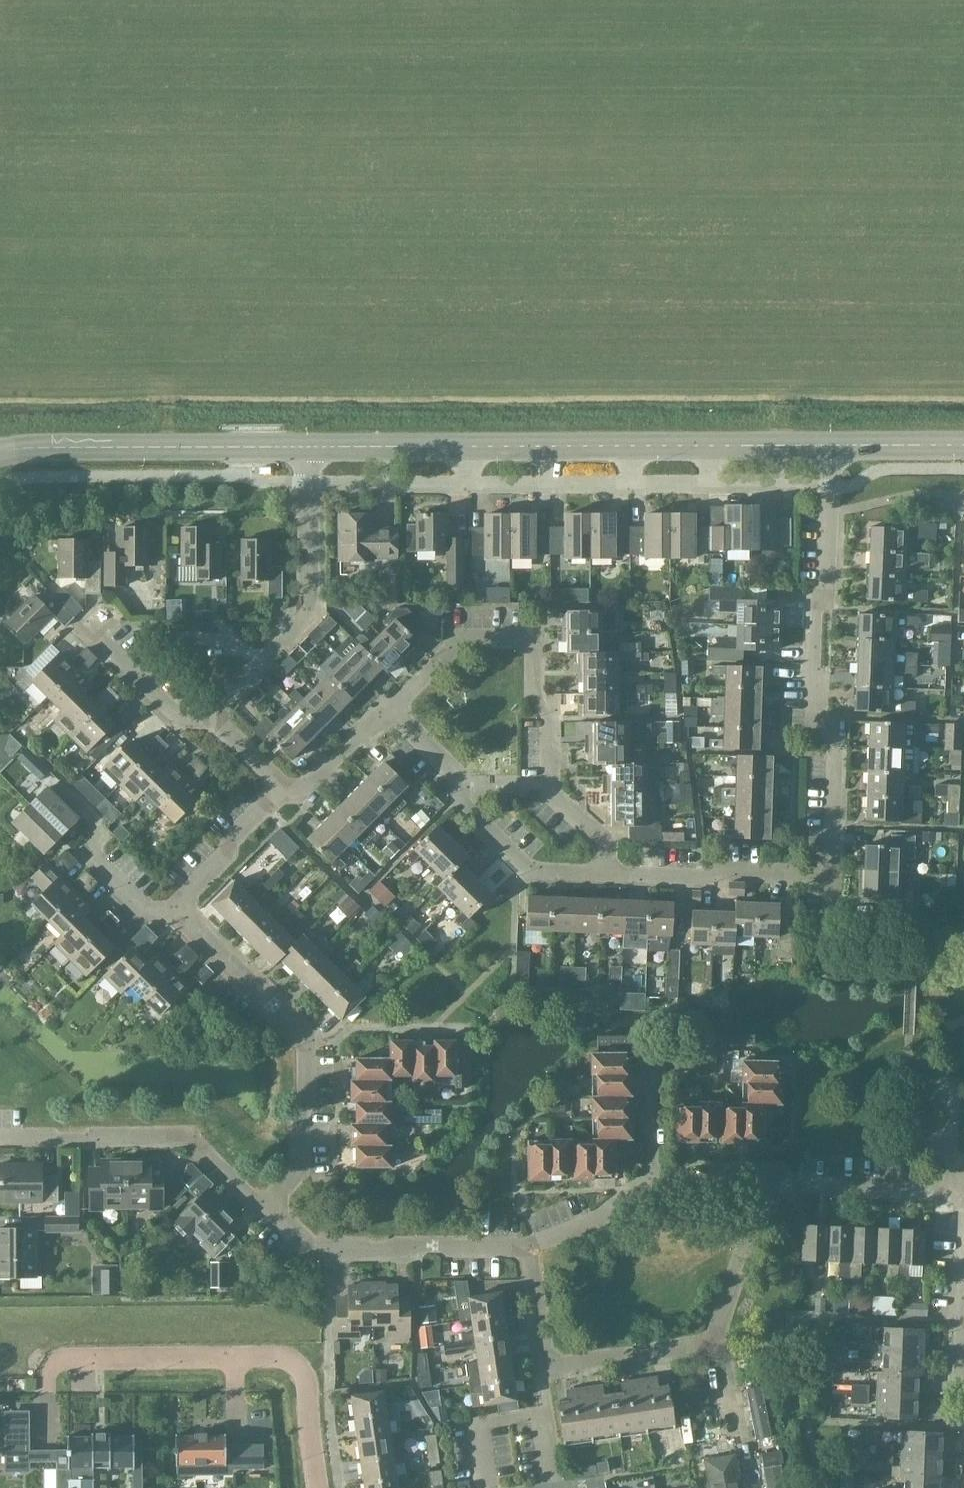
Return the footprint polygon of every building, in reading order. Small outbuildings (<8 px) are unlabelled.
[(747,551),(747,506),(723,506),(723,528),(707,528),(707,555),(726,555),(726,551),(747,551)] [(772,506),(747,506),(747,551),(772,551),(772,547),(787,547),(787,521),(772,520),(772,506)] [(667,559),(667,513),(642,513),(642,528),(628,528),(628,555),(643,555),(643,559),(667,559)] [(707,555),(707,528),(692,527),(692,513),(667,513),(667,559),(692,559),(692,555),(707,555)] [(508,559),(508,514),(483,514),(484,527),(468,527),(468,540),(468,555),(484,555),(484,559),(508,559)] [(548,554),(548,528),(533,528),(532,514),(508,514),(508,559),(533,559),(533,554),(548,554)] [(589,559),(589,514),(564,514),(564,528),(548,528),(548,554),(565,554),(565,559),(589,559)] [(628,555),(628,528),(613,528),(613,514),(589,514),(589,559),(613,559),(613,555),(628,555)] [(462,555),(468,555),(468,540),(448,540),(448,515),(418,515),(418,551),(446,551),(447,587),(462,587),(462,555)] [(393,558),(393,529),(370,529),(370,516),(339,516),(339,561),(370,561),(370,558),(393,558)] [(870,528),(869,552),(907,554),(907,540),(935,541),(936,525),(908,524),(908,529),(870,528)] [(211,544),(211,527),(181,527),(181,567),(197,567),(196,578),(220,579),(220,544),(211,544)] [(120,528),(120,552),(103,552),(103,587),(125,587),(125,565),(147,566),(147,528),(120,528)] [(100,561),(87,561),(87,540),(59,540),(59,578),(84,578),(84,594),(100,594),(100,561)] [(280,598),(281,567),(268,567),(269,541),(241,541),(241,580),(267,581),(267,598),(280,598)] [(928,555),(907,554),(869,552),(868,577),(905,579),(906,566),(927,567),(928,555)] [(721,571),(709,571),(709,585),(721,585),(721,571)] [(398,573),(389,573),(389,595),(381,594),(381,603),(398,603),(398,573)] [(905,590),(905,579),(868,577),(867,601),(926,604),(926,591),(905,590)] [(60,589),(50,580),(41,588),(51,597),(60,589)] [(735,613),(735,626),(775,627),(776,604),(732,602),(732,590),(709,589),(708,603),(718,604),(718,613),(735,613)] [(589,601),(589,591),(578,591),(578,601),(589,601)] [(64,628),(74,618),(53,596),(43,606),(34,596),(7,622),(27,643),(53,617),(64,628)] [(615,622),(615,613),(615,602),(593,602),(593,612),(565,612),(565,614),(560,614),(558,616),(558,622),(559,623),(559,634),(600,634),(600,622),(615,622)] [(387,628),(379,636),(401,659),(417,643),(408,635),(420,624),(405,609),(394,610),(381,622),(387,628)] [(366,610),(359,617),(368,625),(374,619),(366,610)] [(856,616),(855,640),(894,641),(894,629),(916,630),(917,618),(856,616)] [(368,625),(359,617),(354,622),(363,630),(368,625)] [(318,624),(313,629),(322,638),(327,633),(318,624)] [(774,651),(775,627),(735,626),(734,639),(716,638),(716,648),(707,647),(707,661),(730,662),(731,649),(774,651)] [(951,628),(949,627),(930,626),(929,641),(950,642),(951,628)] [(322,638),(313,629),(307,635),(316,644),(322,638)] [(386,674),(401,659),(379,636),(371,644),(363,635),(359,634),(353,639),(352,638),(358,644),(359,644),(382,667),(380,669),(386,674)] [(600,643),(600,634),(559,634),(559,643),(565,643),(565,655),(582,655),(582,654),(647,655),(647,652),(640,652),(640,642),(614,641),(614,643),(600,643)] [(337,653),(343,659),(366,683),(380,669),(382,667),(359,644),(358,644),(352,638),(337,653)] [(893,655),(894,641),(855,640),(854,664),(914,666),(915,654),(903,654),(903,655),(893,655)] [(83,662),(91,654),(85,648),(77,656),(83,662)] [(32,681),(48,698),(76,669),(60,653),(32,681)] [(96,658),(91,654),(83,662),(89,668),(96,658)] [(647,661),(647,655),(582,654),(582,655),(582,664),(573,664),(573,674),(577,674),(617,674),(617,662),(632,662),(632,661),(647,661)] [(288,655),(282,661),(291,669),(297,663),(288,655)] [(350,698),(366,683),(343,659),(334,669),(327,662),(321,668),(350,698)] [(291,669),(282,661),(277,666),(285,675),(291,669)] [(692,662),(680,662),(680,677),(693,676),(692,662)] [(914,678),(914,666),(854,664),(853,688),(891,689),(892,677),(902,677),(902,678),(914,678)] [(725,676),(724,689),(764,690),(765,680),(760,680),(760,668),(725,667),(711,667),(710,676),(725,676)] [(335,714),(350,698),(321,668),(315,675),(321,682),(312,690),(335,714)] [(93,685),(76,669),(48,698),(63,712),(64,714),(84,694),(93,685)] [(618,687),(617,674),(577,674),(576,683),(582,684),(582,694),(644,695),(645,687),(618,687)] [(111,685),(101,693),(107,700),(116,691),(111,685)] [(257,685),(251,691),(260,700),(266,694),(257,685)] [(891,702),(891,689),(853,688),(852,712),(912,714),(913,703),(891,702)] [(319,730),(335,714),(312,690),(303,699),(294,689),(286,696),(290,700),(319,730)] [(764,699),(764,690),(724,689),(724,701),(709,700),(709,708),(709,709),(759,710),(759,699),(764,699)] [(116,691),(107,700),(113,706),(122,696),(116,691)] [(260,700),(251,691),(246,697),(255,705),(260,700)] [(71,738),(99,709),(92,701),(84,694),(64,714),(63,712),(54,721),(71,738)] [(644,703),(644,695),(582,694),(582,706),(577,706),(577,715),(617,715),(617,703),(632,704),(644,703)] [(304,745),(319,730),(290,700),(285,706),(290,712),(281,722),(304,745)] [(682,707),(683,726),(686,726),(695,726),(696,707),(682,707)] [(114,723),(105,714),(99,709),(71,738),(85,752),(87,751),(96,760),(115,740),(122,733),(113,724),(114,723)] [(758,720),(759,710),(709,709),(709,717),(722,717),(722,729),(763,730),(763,721),(758,720)] [(678,742),(678,722),(665,721),(665,733),(660,733),(657,737),(657,743),(678,742)] [(288,760),(304,745),(281,722),(273,729),(267,723),(256,734),(262,741),(266,738),(288,760)] [(868,722),(867,747),(903,748),(903,749),(912,749),(912,742),(908,737),(903,737),(904,724),(868,722)] [(582,735),(582,743),(627,743),(627,733),(641,733),(641,732),(651,732),(651,723),(591,723),(591,724),(586,726),(585,735),(582,735)] [(944,750),(948,750),(960,750),(961,724),(944,724),(944,750)] [(929,725),(928,734),(938,734),(938,726),(929,725)] [(763,738),(763,730),(722,729),(721,741),(708,741),(708,749),(721,749),(721,750),(758,752),(758,738),(763,738)] [(22,746),(9,733),(4,750),(11,757),(22,746)] [(122,733),(115,740),(119,745),(127,738),(122,733)] [(153,749),(162,740),(158,736),(147,742),(153,749)] [(691,738),(691,748),(703,749),(703,738),(691,738)] [(168,746),(162,740),(153,749),(160,755),(168,746)] [(117,784),(146,756),(130,741),(102,769),(117,784)] [(627,756),(627,743),(582,743),(582,754),(585,754),(585,762),(591,763),(591,765),(609,765),(609,763),(659,764),(669,764),(669,757),(627,756)] [(912,749),(903,749),(867,747),(866,772),(902,773),(912,773),(913,749),(912,749)] [(959,765),(960,750),(948,750),(948,764),(959,765)] [(141,791),(161,771),(146,756),(117,784),(134,801),(142,792),(141,791)] [(736,766),(735,778),(775,778),(776,769),(771,769),(771,757),(736,756),(721,756),(721,765),(736,766)] [(190,773),(201,762),(197,757),(184,768),(190,773)] [(157,807),(185,778),(170,762),(161,771),(141,791),(142,792),(157,807)] [(207,767),(201,762),(190,773),(197,779),(207,767)] [(382,763),(366,778),(397,810),(403,804),(394,795),(404,785),(382,763)] [(659,774),(659,764),(609,763),(609,765),(609,776),(602,776),(602,785),(604,785),(655,786),(655,774),(659,774)] [(678,771),(679,786),(689,786),(688,771),(678,771)] [(901,786),(902,773),(866,772),(865,796),(912,798),(918,798),(918,787),(901,786)] [(201,794),(185,778),(157,807),(172,823),(201,794)] [(397,810),(366,778),(351,793),(373,816),(382,807),(391,816),(397,810)] [(775,788),(775,778),(735,778),(735,790),(721,789),(720,798),(770,799),(770,788),(775,788)] [(46,787),(29,803),(61,836),(78,819),(68,809),(77,800),(57,781),(48,789),(46,787)] [(609,806),(659,806),(659,798),(655,798),(655,786),(604,785),(602,785),(602,795),(609,795),(609,806)] [(947,785),(947,800),(958,800),(959,786),(947,785)] [(691,795),(689,786),(679,786),(679,796),(691,795)] [(373,816),(351,793),(336,809),(367,840),(372,834),(364,825),(373,816)] [(912,813),(912,798),(865,796),(865,821),(899,822),(898,823),(920,824),(920,814),(912,813)] [(770,810),(770,799),(720,798),(720,806),(735,807),(734,819),(774,820),(774,810),(770,810)] [(957,815),(958,800),(947,800),(946,815),(957,815)] [(44,852),(61,836),(29,803),(12,820),(44,852)] [(659,815),(659,806),(609,806),(609,816),(604,816),(604,826),(626,826),(626,840),(658,841),(658,825),(655,825),(655,815),(659,815)] [(367,840),(336,809),(321,824),(344,847),(353,837),(361,845),(367,840)] [(429,819),(420,809),(410,818),(418,828),(429,819)] [(408,819),(401,812),(397,816),(404,823),(408,819)] [(774,829),(774,820),(734,819),(734,831),(720,830),(720,839),(734,839),(735,840),(769,841),(770,829),(774,829)] [(344,847),(321,824),(306,839),(337,870),(342,864),(334,856),(344,847)] [(426,865),(450,841),(435,826),(403,857),(409,863),(417,855),(426,865)] [(934,831),(921,831),(921,842),(934,842),(934,831)] [(864,845),(863,871),(901,872),(902,860),(913,860),(914,836),(891,835),(890,846),(864,845)] [(398,850),(389,841),(380,851),(389,860),(398,850)] [(465,856),(450,841),(426,865),(436,875),(428,883),(434,888),(458,864),(465,856)] [(45,892),(60,877),(61,876),(47,862),(31,878),(44,892),(45,892)] [(450,902),(473,879),(458,864),(434,888),(427,895),(433,900),(441,892),(450,902)] [(901,887),(901,872),(863,871),(862,897),(889,898),(888,909),(911,910),(912,887),(901,887)] [(87,872),(77,880),(83,886),(91,877),(87,872)] [(946,887),(955,887),(955,885),(955,875),(946,875),(946,887)] [(364,887),(365,886),(355,876),(347,885),(358,894),(364,887)] [(48,921),(75,893),(60,877),(45,892),(44,892),(31,905),(48,921)] [(96,883),(91,877),(83,886),(89,891),(96,883)] [(489,894),(473,879),(450,902),(460,911),(452,920),(458,925),(489,894)] [(228,920),(260,888),(254,882),(246,890),(237,881),(213,905),(228,920)] [(244,936),(266,912),(257,902),(265,894),(260,888),(228,920),(244,936)] [(376,898),(384,906),(394,896),(386,888),(376,898)] [(91,909),(75,893),(48,921),(61,935),(63,937),(84,916),(91,909)] [(336,907),(348,918),(360,906),(348,895),(336,907)] [(548,931),(550,897),(525,896),(524,930),(548,931)] [(572,932),(574,898),(550,897),(548,931),(572,932)] [(597,933),(598,899),(574,898),(572,932),(597,933)] [(621,934),(622,900),(598,899),(597,933),(621,934)] [(791,958),(793,899),(776,899),(776,904),(755,903),(753,935),(775,936),(774,957),(791,958)] [(645,935),(646,901),(622,900),(621,934),(645,935)] [(671,902),(646,901),(645,935),(669,936),(671,902)] [(753,935),(755,903),(733,903),(733,914),(735,914),(734,934),(753,935)] [(363,914),(372,923),(381,914),(372,905),(363,914)] [(105,924),(113,916),(109,911),(100,919),(105,924)] [(259,951),(290,918),(284,913),(276,921),(266,912),(244,936),(259,951)] [(281,957),(297,942),(288,933),(296,925),(295,924),(302,918),(296,912),(290,918),(259,951),(274,967),(283,958),(281,957)] [(689,943),(711,944),(712,913),(690,912),(689,943)] [(735,914),(733,914),(712,913),(711,944),(734,945),(734,934),(735,914)] [(401,923),(412,935),(421,926),(410,915),(401,923)] [(99,931),(84,916),(63,937),(61,935),(52,943),(69,961),(99,931)] [(119,921),(113,916),(105,924),(111,930),(119,921)] [(467,916),(458,925),(465,933),(474,923),(467,916)] [(127,982),(147,962),(140,955),(157,937),(145,926),(127,944),(132,949),(104,977),(119,992),(128,984),(127,982)] [(114,946),(99,931),(69,961),(85,976),(114,946)] [(424,931),(416,939),(427,949),(428,950),(436,942),(424,931)] [(398,934),(386,946),(398,958),(410,945),(398,934)] [(296,972),(327,942),(322,936),(314,945),(304,935),(297,942),(281,957),(283,958),(296,972)] [(311,988),(334,966),(325,956),(333,947),(327,942),(296,972),(311,988)] [(143,998),(191,950),(185,944),(163,962),(155,954),(147,962),(127,982),(128,984),(143,998)] [(198,957),(191,950),(143,998),(159,1014),(187,986),(179,978),(198,957)] [(665,998),(678,999),(680,951),(667,950),(665,998)] [(530,952),(517,952),(516,981),(528,982),(530,952)] [(214,971),(205,963),(193,976),(201,984),(214,971)] [(327,1004),(358,973),(353,967),(344,976),(334,966),(311,988),(327,1004)] [(609,966),(609,979),(621,979),(622,967),(609,966)] [(560,979),(573,980),(573,967),(561,967),(560,979)] [(585,981),(586,968),(573,967),(573,980),(585,981)] [(362,969),(358,973),(327,1004),(342,1020),(374,988),(364,978),(367,975),(362,969)] [(645,1011),(645,993),(619,993),(619,1011),(645,1011)] [(408,1077),(408,1049),(408,1042),(388,1042),(388,1059),(388,1077),(408,1077)] [(430,1083),(431,1090),(440,1090),(440,1077),(453,1077),(453,1073),(453,1067),(453,1062),(452,1057),(452,1052),(452,1047),(452,1042),(430,1042),(430,1049),(430,1083)] [(430,1049),(408,1049),(408,1077),(408,1083),(430,1083),(430,1049)] [(590,1053),(590,1075),(596,1075),(624,1075),(623,1053),(590,1053)] [(388,1077),(388,1059),(355,1058),(355,1064),(355,1084),(383,1084),(388,1084),(388,1077)] [(775,1062),(742,1061),(741,1082),(747,1083),(775,1083),(775,1062)] [(596,1075),(596,1096),(624,1096),(630,1096),(630,1075),(624,1075),(596,1075)] [(747,1083),(747,1106),(764,1106),(780,1106),(781,1083),(775,1083),(747,1083)] [(350,1103),(355,1103),(383,1103),(383,1084),(355,1084),(350,1084),(350,1103)] [(590,1096),(591,1118),(597,1118),(624,1118),(624,1096),(596,1096),(590,1096)] [(384,1124),(400,1124),(400,1116),(389,1116),(389,1103),(383,1103),(355,1103),(355,1124),(384,1124)] [(697,1137),(719,1138),(719,1110),(719,1104),(698,1104),(698,1110),(697,1137)] [(741,1106),(740,1111),(740,1139),(763,1139),(764,1135),(764,1124),(764,1106),(747,1106),(741,1106)] [(698,1110),(676,1110),(675,1143),(697,1143),(697,1137),(698,1110)] [(740,1144),(740,1139),(740,1111),(719,1110),(719,1138),(719,1144),(740,1144)] [(630,1118),(624,1118),(597,1118),(597,1141),(614,1141),(630,1141),(630,1118)] [(350,1124),(350,1126),(351,1147),(356,1147),(396,1146),(396,1138),(384,1138),(384,1124),(355,1124),(350,1124)] [(548,1174),(570,1174),(569,1147),(569,1141),(548,1141),(548,1147),(548,1174)] [(591,1141),(591,1147),(591,1174),(615,1174),(615,1170),(615,1159),(614,1141),(597,1141),(591,1141)] [(396,1146),(356,1147),(356,1169),(390,1168),(390,1156),(401,1156),(401,1146),(396,1146)] [(548,1174),(548,1147),(526,1147),(527,1180),(548,1180),(548,1174)] [(591,1174),(591,1147),(569,1147),(570,1174),(570,1180),(591,1180),(591,1174)] [(126,1208),(126,1162),(101,1162),(101,1178),(90,1178),(90,1208),(126,1208)] [(149,1162),(126,1162),(126,1208),(162,1209),(162,1178),(149,1178),(149,1162)] [(58,1201),(58,1175),(42,1176),(42,1168),(23,1168),(23,1164),(0,1164),(0,1192),(0,1202),(58,1201)] [(228,1228),(236,1219),(208,1191),(183,1216),(205,1238),(199,1243),(214,1258),(236,1236),(228,1228)] [(462,1218),(465,1218),(475,1218),(475,1203),(462,1203),(462,1218)] [(77,1232),(78,1217),(45,1217),(45,1232),(77,1232)] [(825,1262),(826,1227),(802,1226),(800,1277),(812,1278),(812,1261),(825,1262)] [(848,1279),(850,1228),(826,1227),(825,1262),(838,1262),(837,1279),(848,1279)] [(873,1264),(874,1229),(850,1228),(848,1279),(859,1280),(860,1264),(873,1264)] [(36,1276),(36,1229),(0,1229),(0,1276),(36,1276)] [(896,1282),(899,1230),(874,1229),(873,1264),(887,1265),(886,1281),(896,1282)] [(923,1231),(899,1230),(896,1282),(907,1282),(907,1266),(921,1266),(923,1231)] [(230,1262),(210,1262),(210,1287),(230,1287),(230,1262)] [(116,1293),(116,1271),(101,1271),(101,1293),(116,1293)] [(357,1327),(372,1327),(372,1284),(360,1285),(360,1287),(347,1288),(347,1312),(336,1312),(336,1339),(357,1339),(357,1327)] [(383,1284),(372,1284),(372,1327),(377,1327),(377,1339),(407,1338),(407,1312),(396,1313),(396,1287),(383,1288),(383,1284)] [(458,1323),(470,1321),(505,1316),(501,1290),(466,1295),(469,1312),(457,1314),(458,1323)] [(859,1295),(858,1311),(858,1313),(871,1314),(873,1296),(859,1295)] [(825,1297),(815,1297),(814,1310),(824,1310),(825,1297)] [(927,1316),(927,1305),(903,1304),(903,1315),(927,1316)] [(434,1305),(419,1307),(421,1323),(436,1321),(434,1305)] [(886,1314),(887,1306),(874,1305),(873,1313),(886,1314)] [(508,1337),(505,1316),(470,1321),(472,1334),(460,1336),(461,1342),(452,1343),(452,1346),(508,1337)] [(848,1324),(833,1324),(832,1346),(848,1347),(848,1324)] [(433,1347),(431,1325),(417,1326),(420,1348),(433,1347)] [(858,1342),(858,1349),(858,1350),(883,1351),(923,1352),(924,1330),(884,1328),(883,1343),(875,1343),(858,1342)] [(511,1359),(508,1337),(452,1346),(453,1352),(462,1351),(463,1353),(475,1351),(476,1360),(465,1362),(465,1366),(511,1359)] [(882,1373),(917,1375),(922,1375),(923,1352),(883,1351),(858,1350),(858,1360),(875,1360),(883,1361),(882,1373)] [(431,1385),(426,1352),(417,1353),(416,1380),(419,1387),(431,1385)] [(515,1380),(511,1359),(465,1366),(468,1387),(515,1380)] [(386,1369),(373,1369),(373,1382),(386,1382),(386,1369)] [(362,1370),(357,1376),(357,1383),(370,1383),(369,1370),(362,1370)] [(916,1398),(917,1375),(882,1373),(877,1373),(876,1396),(916,1398)] [(655,1377),(637,1380),(646,1433),(673,1429),(666,1385),(657,1386),(655,1377)] [(518,1400),(515,1380),(468,1387),(469,1395),(481,1393),(483,1405),(496,1403),(518,1400)] [(646,1433),(637,1380),(620,1382),(621,1391),(612,1393),(618,1437),(646,1433)] [(868,1396),(868,1386),(851,1385),(851,1395),(868,1396)] [(618,1437),(612,1393),(603,1394),(602,1386),(583,1389),(591,1441),(618,1437)] [(761,1388),(744,1391),(754,1441),(771,1438),(761,1388)] [(439,1398),(437,1389),(421,1392),(426,1400),(439,1398)] [(591,1441),(583,1389),(565,1391),(566,1400),(556,1401),(563,1446),(591,1441)] [(354,1420),(396,1413),(396,1411),(410,1409),(411,1411),(424,1409),(418,1399),(383,1405),(381,1393),(350,1398),(354,1420)] [(868,1405),(868,1396),(851,1395),(851,1404),(868,1405)] [(915,1420),(916,1398),(876,1396),(875,1419),(915,1420)] [(518,1400),(496,1403),(497,1413),(519,1409),(518,1400)] [(715,1412),(692,1415),(698,1447),(720,1443),(715,1412)] [(388,1436),(388,1434),(386,1423),(398,1421),(396,1413),(354,1420),(357,1441),(388,1436)] [(401,1432),(388,1434),(388,1436),(357,1441),(361,1463),(404,1456),(403,1447),(404,1447),(401,1432)] [(902,1432),(901,1455),(942,1456),(943,1434),(902,1432)] [(225,1444),(225,1434),(224,1434),(224,1435),(206,1435),(206,1433),(204,1433),(204,1434),(196,1434),(196,1433),(194,1433),(194,1435),(176,1435),(176,1434),(175,1434),(175,1466),(177,1466),(177,1465),(206,1465),(206,1470),(233,1469),(232,1444),(225,1444)] [(93,1468),(132,1468),(133,1487),(134,1487),(133,1436),(109,1436),(109,1434),(91,1434),(91,1436),(67,1436),(67,1450),(55,1450),(56,1469),(67,1469),(68,1487),(93,1487),(93,1468)] [(425,1436),(427,1452),(438,1451),(435,1434),(425,1436)] [(849,1440),(849,1452),(862,1452),(863,1440),(849,1440)] [(263,1444),(247,1444),(247,1469),(263,1469),(263,1444)] [(893,1455),(893,1446),(876,1445),(876,1454),(893,1455)] [(29,1469),(29,1450),(7,1450),(7,1469),(8,1469),(8,1467),(28,1467),(28,1469),(29,1469)] [(676,1463),(684,1462),(682,1450),(674,1451),(676,1463)] [(782,1463),(780,1450),(760,1453),(762,1466),(782,1463)] [(440,1463),(438,1451),(427,1452),(429,1464),(440,1463)] [(732,1454),(700,1459),(705,1487),(738,1487),(732,1454)] [(876,1454),(875,1463),(892,1464),(893,1455),(876,1454)] [(941,1479),(942,1456),(901,1455),(900,1477),(905,1477),(941,1479)] [(396,1479),(396,1478),(394,1467),(405,1465),(404,1456),(361,1463),(364,1484),(396,1479)] [(609,1474),(608,1463),(596,1465),(597,1476),(609,1474)] [(616,1472),(625,1471),(623,1464),(615,1466),(616,1472)] [(575,1477),(596,1474),(595,1465),(574,1468),(575,1477)] [(440,1470),(431,1471),(433,1487),(443,1487),(440,1470)] [(840,1487),(853,1487),(854,1475),(848,1475),(841,1474),(840,1487)] [(396,1478),(396,1479),(364,1484),(365,1487),(398,1487),(409,1485),(407,1476),(396,1478)] [(941,1479),(905,1477),(905,1487),(944,1487),(945,1479),(941,1479)]
